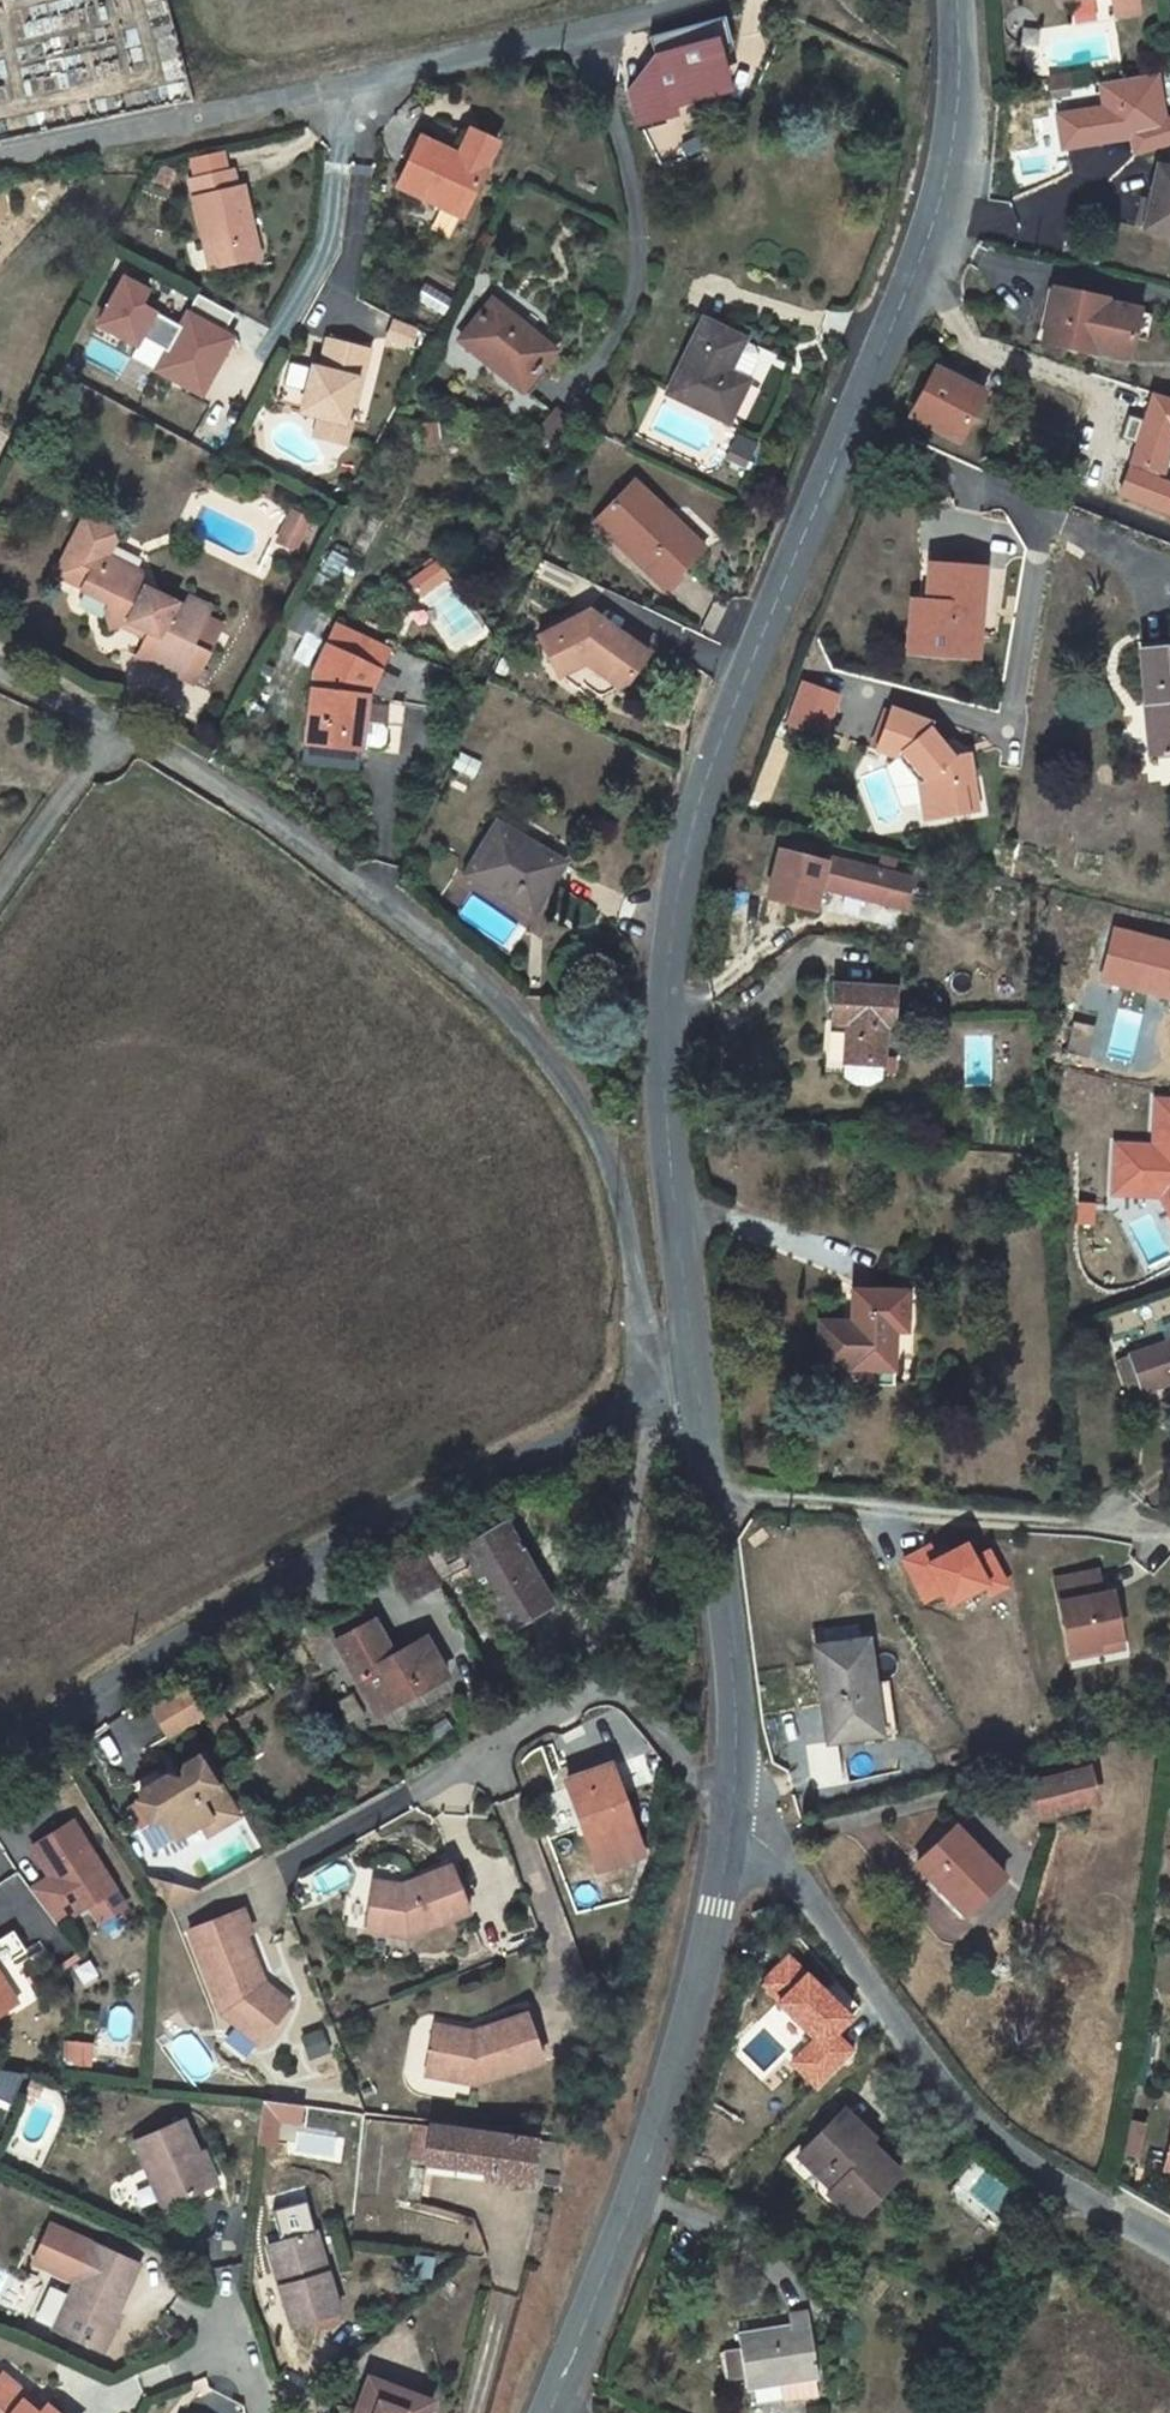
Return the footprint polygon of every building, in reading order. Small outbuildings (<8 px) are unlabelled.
[(1115,16),(1139,12),(1137,0),(1112,0),(1115,16)] [(627,91),(635,126),(673,116),(670,106),(726,91),(719,65),(732,48),(724,17),(649,36),(655,56),(661,82),(627,91)] [(1163,39),(1147,42),(1149,56),(1147,56),(1148,63),(1166,60),(1163,39)] [(661,82),(655,56),(627,91),(661,82)] [(1165,120),(1157,72),(1100,82),(1104,107),(1058,115),(1064,149),(1111,141),(1110,136),(1129,132),(1131,138),(1136,154),(1169,143),(1169,118),(1165,120)] [(1073,74),(1052,78),(1054,89),(1075,86),(1073,74)] [(398,186),(463,217),(497,143),(470,131),(459,156),(420,138),(398,186)] [(1110,136),(1111,141),(1131,138),(1129,132),(1110,136)] [(193,161),(197,179),(226,171),(222,154),(193,161)] [(175,170),(162,165),(156,181),(169,186),(175,170)] [(1145,229),(1169,235),(1169,170),(1158,167),(1145,229)] [(212,269),(250,260),(243,230),(252,228),(242,186),(237,188),(233,170),(226,171),(197,179),(191,180),(212,269)] [(252,228),(243,230),(250,260),(259,258),(252,228)] [(202,294),(184,326),(144,304),(151,291),(127,279),(102,325),(140,345),(144,337),(171,351),(161,370),(191,386),(201,367),(216,376),(236,337),(227,332),(238,313),(202,294)] [(1053,289),(1048,316),(1054,318),(1059,290),(1053,289)] [(1043,342),(1097,353),(1097,350),(1128,357),(1132,337),(1138,312),(1138,310),(1106,303),(1106,300),(1059,290),(1054,318),(1048,316),(1043,342)] [(460,340),(523,390),(555,350),(492,300),(460,340)] [(1151,315),(1138,312),(1132,337),(1146,340),(1151,315)] [(744,340),(703,320),(669,393),(729,421),(748,381),(747,381),(758,359),(754,346),(743,341),(744,340)] [(414,331),(394,323),(388,338),(408,345),(414,331)] [(118,373),(129,350),(100,336),(89,359),(118,373)] [(316,435),(346,443),(351,423),(346,421),(350,402),(356,380),(361,381),(369,351),(329,340),(321,370),(313,368),(302,411),(321,416),(316,435)] [(201,367),(191,386),(206,394),(216,376),(201,367)] [(913,417),(961,441),(983,399),(958,386),(961,381),(938,370),(913,417)] [(361,381),(356,380),(350,402),(356,404),(361,381)] [(985,394),(961,381),(958,386),(983,399),(985,394)] [(435,424),(416,426),(418,444),(436,442),(435,424)] [(738,434),(731,450),(749,459),(756,443),(738,434)] [(731,450),(727,458),(745,467),(749,459),(731,450)] [(634,481),(599,517),(634,550),(629,555),(664,589),(694,558),(655,521),(665,511),(634,481)] [(294,507),(279,537),(296,545),(310,515),(294,507)] [(704,548),(665,511),(655,521),(694,558),(704,548)] [(137,655),(181,678),(197,648),(207,653),(220,627),(204,618),(209,609),(189,598),(183,608),(145,588),(140,573),(106,556),(115,540),(111,528),(85,515),(56,574),(83,587),(82,590),(86,591),(109,603),(105,613),(111,627),(127,621),(148,632),(137,655)] [(634,550),(599,517),(594,522),(629,555),(634,550)] [(309,595),(310,595),(321,601),(345,558),(333,551),(309,595)] [(405,585),(415,599),(447,576),(437,562),(405,585)] [(928,601),(924,653),(978,657),(985,568),(931,564),(928,601)] [(109,603),(86,591),(81,601),(84,608),(97,615),(105,613),(109,603)] [(909,652),(924,653),(928,601),(913,600),(909,652)] [(538,636),(557,671),(589,654),(628,682),(649,653),(590,610),(538,636)] [(315,671),(306,741),(310,741),(357,747),(361,748),(361,744),(366,701),(367,698),(389,650),(337,625),(315,671)] [(197,648),(181,678),(191,683),(207,653),(197,648)] [(1141,652),(1146,703),(1149,702),(1150,714),(1148,715),(1152,754),(1169,752),(1169,649),(1141,652)] [(600,694),(628,682),(589,654),(557,671),(588,694),(592,688),(600,694)] [(826,736),(837,690),(794,680),(783,726),(826,736)] [(371,701),(366,701),(361,744),(380,746),(386,742),(387,728),(383,723),(369,721),(371,701)] [(892,709),(877,750),(898,757),(904,753),(925,779),(920,784),(923,803),(938,800),(941,817),(967,813),(962,785),(973,783),(968,755),(952,757),(930,730),(932,724),(892,709)] [(357,747),(310,741),(308,762),(354,768),(357,747)] [(461,753),(454,768),(474,777),(481,762),(461,753)] [(904,753),(898,757),(920,784),(925,779),(904,753)] [(923,803),(926,820),(941,817),(938,800),(923,803)] [(563,864),(497,825),(468,875),(533,914),(563,864)] [(825,862),(778,851),(767,898),(814,910),(819,887),(825,862)] [(904,908),(912,878),(826,857),(825,862),(819,887),(904,908)] [(1169,992),(1169,944),(1114,929),(1103,974),(1169,992)] [(1103,974),(1102,979),(1169,997),(1169,992),(1103,974)] [(835,984),(834,1022),(849,1023),(853,1023),(853,1031),(848,1031),(847,1062),(846,1076),(857,1084),(871,1084),(883,1078),(886,1025),(893,1026),(895,989),(835,984)] [(1094,1028),(1074,1023),(1067,1052),(1087,1057),(1094,1028)] [(1168,1194),(1169,1197),(1169,1099),(1160,1099),(1159,1145),(1122,1144),(1121,1193),(1168,1194)] [(908,1293),(855,1291),(853,1368),(893,1369),(894,1330),(907,1330),(908,1293)] [(1118,1361),(1131,1396),(1169,1381),(1169,1342),(1118,1361)] [(451,1531),(461,1550),(505,1524),(495,1507),(451,1531)] [(461,1550),(470,1565),(508,1631),(553,1605),(505,1524),(461,1550)] [(451,1531),(418,1550),(438,1584),(470,1565),(461,1550),(451,1531)] [(949,1554),(938,1560),(935,1554),(930,1546),(904,1560),(926,1600),(943,1591),(950,1604),(986,1584),(991,1593),(1007,1585),(989,1551),(974,1559),(966,1544),(949,1554)] [(938,1560),(949,1554),(945,1548),(935,1554),(938,1560)] [(408,1601),(438,1584),(418,1550),(389,1567),(408,1601)] [(1056,1578),(1071,1653),(1100,1647),(1099,1640),(1122,1636),(1113,1591),(1103,1593),(1098,1569),(1056,1578)] [(374,1620),(337,1641),(360,1680),(369,1675),(389,1711),(448,1677),(426,1637),(394,1655),(374,1620)] [(1122,1636),(1099,1640),(1100,1647),(1123,1642),(1122,1636)] [(867,1640),(815,1648),(824,1706),(826,1708),(827,1708),(828,1709),(830,1709),(831,1709),(833,1709),(834,1715),(826,1716),(830,1742),(897,1732),(889,1681),(874,1684),(867,1640)] [(369,1675),(360,1680),(380,1716),(389,1711),(369,1675)] [(182,1691),(152,1708),(169,1736),(199,1719),(182,1691)] [(1159,1695),(1159,1712),(1169,1711),(1169,1695),(1159,1695)] [(826,1708),(824,1706),(826,1716),(834,1715),(833,1709),(831,1709),(830,1709),(828,1709),(827,1708),(826,1708)] [(445,1718),(420,1734),(428,1747),(454,1730),(445,1718)] [(202,1823),(210,1819),(198,1799),(216,1788),(197,1757),(184,1765),(181,1772),(183,1775),(177,1779),(167,1776),(141,1792),(145,1798),(139,1801),(153,1823),(141,1830),(155,1853),(202,1823)] [(610,1766),(567,1782),(599,1870),(642,1854),(610,1766)] [(1089,1768),(1030,1782),(1039,1817),(1098,1803),(1089,1768)] [(202,1823),(209,1835),(240,1816),(221,1785),(216,1788),(198,1799),(210,1819),(202,1823)] [(71,1821),(31,1847),(46,1871),(54,1866),(58,1872),(50,1877),(30,1890),(57,1925),(114,1889),(71,1821)] [(949,1887),(971,1910),(1006,1877),(957,1826),(918,1864),(945,1891),(949,1887)] [(54,1866),(46,1871),(50,1877),(58,1872),(54,1866)] [(403,1885),(374,1881),(366,1931),(408,1937),(470,1912),(451,1866),(403,1885)] [(971,1910),(949,1887),(945,1891),(968,1914),(971,1910)] [(753,1913),(758,1924),(773,1917),(769,1906),(753,1913)] [(243,1909),(189,1930),(222,2013),(259,2043),(284,2011),(256,1988),(251,1975),(260,1971),(245,1934),(252,1931),(243,1909)] [(818,2058),(815,2062),(819,2067),(810,2076),(820,2086),(856,2050),(837,2031),(853,2016),(791,1954),(764,1981),(782,1999),(780,2001),(817,2037),(807,2047),(818,2058)] [(260,1971),(251,1975),(256,1988),(284,2011),(290,2003),(264,1983),(260,1971)] [(0,1980),(0,1990),(12,2009),(16,2006),(0,1980)] [(12,2009),(0,1990),(0,2016),(12,2009)] [(474,2042),(434,2034),(426,2075),(477,2084),(543,2061),(527,2014),(480,2030),(483,2038),(474,2042)] [(436,2025),(434,2034),(474,2042),(483,2038),(480,2030),(474,2032),(436,2025)] [(818,2058),(807,2047),(794,2060),(810,2076),(819,2067),(815,2062),(818,2058)] [(31,2081),(27,2092),(38,2097),(42,2086),(31,2081)] [(259,2102),(258,2121),(298,2122),(299,2103),(259,2102)] [(855,2219),(900,2173),(873,2146),(878,2140),(874,2136),(860,2149),(852,2141),(856,2138),(836,2118),(799,2155),(834,2189),(829,2194),(855,2219)] [(163,2208),(192,2195),(209,2187),(212,2185),(198,2153),(184,2120),(134,2142),(163,2208)] [(1146,2124),(1133,2121),(1126,2153),(1138,2156),(1146,2124)] [(426,2159),(430,2126),(414,2124),(410,2157),(426,2159)] [(530,2184),(536,2140),(430,2125),(430,2126),(426,2159),(426,2161),(495,2171),(494,2179),(530,2184)] [(204,2150),(198,2153),(212,2185),(218,2183),(204,2150)] [(495,2171),(426,2161),(425,2169),(494,2179),(495,2171)] [(982,2174),(968,2193),(997,2215),(1011,2196),(982,2174)] [(209,2187),(192,2195),(196,2206),(214,2198),(209,2187)] [(304,2203),(276,2210),(283,2236),(311,2229),(304,2203)] [(62,2311),(54,2328),(100,2349),(139,2265),(51,2225),(34,2263),(56,2273),(75,2266),(82,2269),(76,2282),(62,2311)] [(316,2233),(309,2235),(321,2275),(328,2273),(316,2233)] [(321,2275),(309,2235),(268,2246),(292,2326),(339,2312),(328,2273),(321,2275)] [(75,2266),(56,2273),(76,2282),(82,2269),(75,2266)] [(35,2319),(54,2328),(62,2311),(43,2302),(35,2319)] [(758,2331),(739,2335),(741,2347),(746,2377),(748,2388),(782,2383),(816,2377),(818,2377),(808,2312),(789,2315),(792,2330),(759,2336),(758,2331)] [(746,2377),(741,2347),(727,2350),(732,2379),(746,2377)] [(23,2402),(28,2396),(2,2375),(0,2378),(0,2412),(36,2412),(23,2402)] [(816,2377),(782,2383),(785,2401),(819,2396),(816,2377)] [(369,2378),(356,2412),(428,2412),(432,2401),(369,2378)] [(28,2396),(23,2402),(36,2412),(41,2412),(44,2410),(28,2396)]
